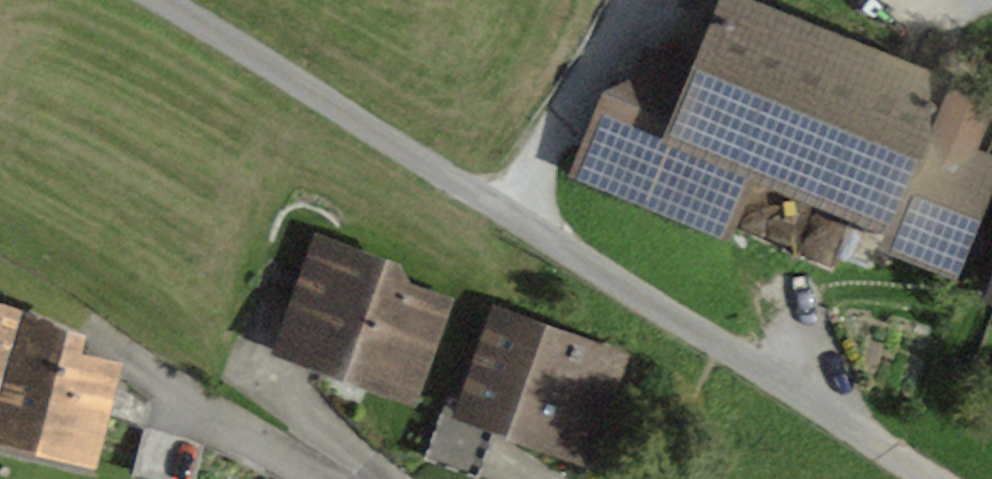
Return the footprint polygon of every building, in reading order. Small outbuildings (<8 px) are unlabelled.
[(600,90),(566,177),(727,241),(752,180),(883,232),(877,249),(955,280),(991,189),(991,154),(976,148),(991,110),(991,93),(760,0),(714,0),(683,79),(638,61),(630,80),(623,99),(600,90)] [(630,80),(600,90),(623,99),(630,80)] [(399,264),(315,234),(271,354),(415,406),(454,298),(407,281),(399,264)] [(981,298),(991,303),(991,273),(981,298)] [(489,303),(455,401),(445,398),(423,460),(477,478),(479,478),(495,434),(591,467),(631,353),(489,303)] [(0,304),(0,443),(93,466),(121,362),(80,353),(84,334),(0,304)] [(142,478),(197,478),(204,449),(152,436),(142,478)]
